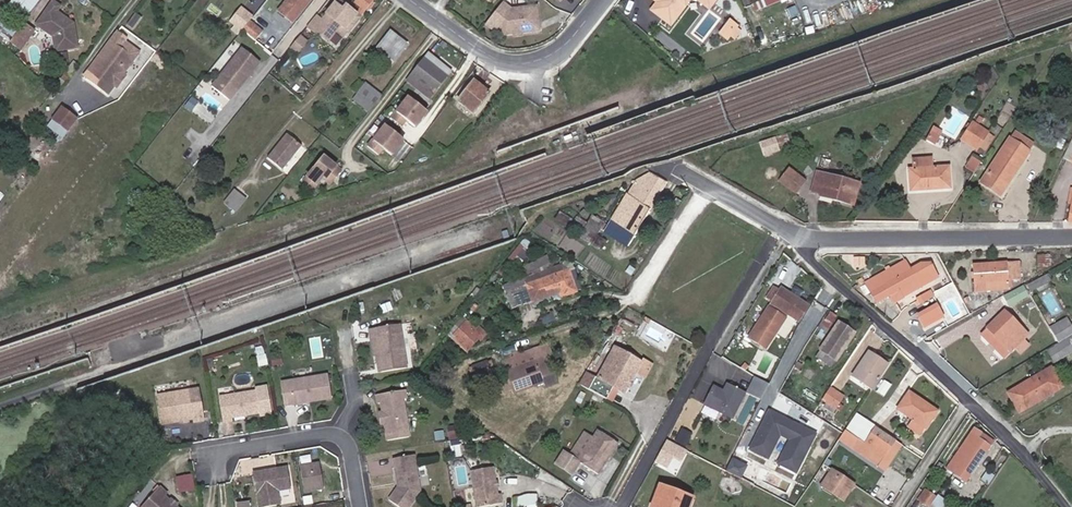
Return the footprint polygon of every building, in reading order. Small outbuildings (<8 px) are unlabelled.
[(37,0),(8,0),(5,4),(24,17),(37,0)] [(312,0),(289,0),(279,12),(293,23),(312,0)] [(373,1),(371,0),(357,0),(355,3),(361,8),(365,11),(368,8),(373,1)] [(656,3),(650,11),(668,26),(689,0),(659,0),(656,3)] [(707,11),(716,0),(694,0),(707,11)] [(789,11),(796,8),(793,0),(785,0),(789,11)] [(509,8),(500,1),(484,23),(493,30),(495,28),(504,34),(539,29),(535,4),(509,8)] [(60,7),(53,2),(37,25),(53,36),(55,51),(78,47),(74,23),(70,20),(67,22),(63,19),(63,15),(57,11),(60,7)] [(352,19),(355,15),(338,2),(322,22),(316,17),(303,33),(312,40),(314,37),(324,46),(331,37),(339,44),(356,23),(352,19)] [(355,15),(352,19),(356,23),(365,11),(361,8),(355,15)] [(243,30),(252,18),(246,14),(237,26),(243,30)] [(734,30),(738,26),(731,20),(727,24),(734,30)] [(32,27),(24,22),(10,42),(21,49),(32,34),(29,32),(32,27)] [(726,40),(734,30),(727,24),(719,34),(726,40)] [(406,46),(389,33),(372,55),(389,68),(406,46)] [(271,40),(266,36),(261,42),(266,46),(271,40)] [(244,42),(239,37),(234,43),(240,47),(244,42)] [(305,42),(299,37),(291,48),(296,53),(305,42)] [(123,45),(113,38),(83,80),(106,97),(114,87),(114,86),(121,76),(122,77),(133,62),(118,52),(123,45)] [(259,64),(242,49),(211,87),(228,102),(259,64)] [(447,79),(424,61),(407,83),(429,101),(447,79)] [(125,79),(121,76),(114,86),(114,87),(117,89),(125,79)] [(473,83),(457,103),(473,115),(489,95),(473,83)] [(380,98),(365,86),(354,101),(369,112),(380,98)] [(426,113),(409,100),(397,115),(405,121),(413,128),(426,113)] [(72,114),(64,108),(54,121),(62,128),(72,114)] [(397,115),(395,113),(390,120),(400,127),(405,121),(397,115)] [(80,119),(72,114),(62,128),(70,133),(80,119)] [(973,124),(962,140),(976,148),(986,133),(973,124)] [(386,128),(374,143),(382,149),(391,156),(403,141),(386,128)] [(932,148),(940,134),(932,130),(925,144),(932,148)] [(1014,132),(1009,140),(1029,153),(1034,145),(1014,132)] [(286,136),(268,159),(283,171),(301,148),(286,136)] [(774,137),(759,142),(764,157),(779,152),(774,137)] [(1029,153),(1009,140),(981,184),(1001,196),(1029,153)] [(374,143),(372,142),(367,148),(377,156),(382,149),(374,143)] [(965,167),(974,172),(980,161),(972,156),(965,167)] [(312,191),(321,179),(329,185),(339,172),(322,159),(303,184),(312,191)] [(911,193),(949,190),(948,169),(930,170),(929,159),(912,160),(913,171),(909,172),(911,193)] [(787,167),(777,180),(795,193),(805,180),(787,167)] [(852,205),(858,185),(816,174),(811,193),(819,195),(818,196),(852,205)] [(667,183),(653,175),(645,177),(636,181),(604,234),(629,247),(667,183)] [(250,201),(238,191),(230,202),(242,211),(250,201)] [(574,220),(563,213),(558,221),(569,228),(574,220)] [(605,223),(593,216),(580,237),(601,250),(607,241),(598,235),(605,223)] [(1041,256),(1041,271),(1052,266),(1052,255),(1041,256)] [(864,280),(858,283),(875,305),(888,297),(899,291),(903,298),(938,279),(931,265),(921,266),(910,272),(905,262),(891,270),(887,272),(866,284),(864,280)] [(526,286),(568,271),(566,266),(566,265),(525,279),(524,281),(526,286)] [(981,270),(974,271),(975,292),(1008,291),(1008,281),(1020,280),(1019,266),(1007,267),(1007,265),(981,266),(981,270)] [(576,293),(568,271),(526,286),(524,281),(509,286),(512,292),(507,294),(509,303),(513,303),(515,309),(560,293),(562,298),(576,293)] [(1049,275),(1031,285),(1034,290),(1052,280),(1049,275)] [(928,290),(931,296),(938,292),(934,284),(927,288),(928,290)] [(875,305),(859,285),(854,290),(872,307),(875,305)] [(808,307),(781,289),(779,292),(771,286),(763,297),(771,302),(747,338),(765,350),(788,315),(798,322),(808,307)] [(1028,293),(1024,287),(1004,298),(1008,304),(1028,293)] [(917,298),(919,302),(931,296),(928,290),(916,296),(917,298)] [(903,298),(899,291),(888,297),(892,304),(903,298)] [(933,301),(913,316),(923,329),(943,315),(933,301)] [(810,308),(801,323),(809,329),(818,313),(810,308)] [(831,312),(823,325),(831,331),(839,318),(831,312)] [(1004,313),(987,330),(1010,354),(1016,348),(1020,353),(1027,346),(1022,341),(1026,337),(1004,313)] [(1058,344),(1071,336),(1071,328),(1067,319),(1049,329),(1058,344)] [(407,369),(400,325),(371,329),(372,338),(375,337),(375,340),(380,373),(407,369)] [(838,362),(855,335),(840,325),(826,346),(812,337),(804,350),(817,359),(822,352),(838,362)] [(480,340),(467,327),(456,338),(469,351),(480,340)] [(1048,353),(1054,363),(1071,352),(1071,339),(1048,353)] [(803,344),(797,340),(789,353),(795,357),(803,344)] [(517,356),(519,362),(532,357),(534,363),(549,357),(545,346),(517,356)] [(641,365),(615,350),(598,381),(586,374),(579,387),(605,402),(612,389),(623,395),(635,374),(645,379),(653,365),(644,359),(641,365)] [(873,391),(889,367),(869,353),(853,378),(873,391)] [(512,364),(519,362),(517,356),(516,354),(509,357),(510,358),(512,364)] [(532,357),(519,362),(512,364),(514,370),(505,373),(513,396),(543,385),(542,381),(555,377),(549,357),(534,363),(532,357)] [(265,368),(263,358),(256,360),(258,370),(265,368)] [(514,370),(512,364),(510,358),(500,362),(505,373),(514,370)] [(277,368),(275,359),(268,360),(270,370),(277,368)] [(476,387),(492,382),(486,365),(468,371),(470,376),(475,374),(475,377),(472,378),(476,387)] [(1061,389),(1050,370),(1008,394),(1019,413),(1061,389)] [(326,375),(279,384),(283,407),(330,399),(326,375)] [(754,375),(746,391),(760,398),(768,382),(754,375)] [(705,405),(732,418),(745,394),(728,385),(724,392),(715,387),(705,405)] [(833,389),(824,402),(828,405),(826,408),(835,414),(846,398),(833,389)] [(254,393),(218,400),(222,424),(232,422),(231,420),(258,415),(258,418),(270,416),(265,390),(254,392),(254,393)] [(196,391),(155,399),(161,428),(180,424),(181,421),(184,420),(187,423),(193,421),(194,424),(203,423),(196,391)] [(405,391),(376,396),(378,405),(381,405),(383,414),(385,425),(388,443),(410,439),(403,401),(406,400),(405,391)] [(937,412),(909,393),(897,411),(912,421),(908,428),(920,435),(924,429),(925,430),(937,412)] [(769,411),(751,449),(768,458),(780,434),(791,440),(779,463),(796,472),(815,434),(769,411)] [(850,435),(861,419),(856,416),(846,432),(850,435)] [(858,440),(863,443),(874,427),(861,419),(850,435),(858,440)] [(687,445),(691,432),(680,428),(675,441),(687,445)] [(876,428),(865,445),(863,443),(858,440),(852,450),(878,466),(895,441),(876,428)] [(993,443),(974,430),(947,469),(966,483),(993,443)] [(616,447),(596,434),(576,465),(562,455),(554,468),(570,478),(578,466),(596,478),(616,447)] [(858,440),(850,435),(844,444),(852,450),(858,440)] [(683,462),(688,452),(668,442),(657,462),(669,469),(675,458),(683,462)] [(746,480),(755,462),(734,452),(725,470),(746,480)] [(836,473),(842,465),(829,456),(813,480),(822,486),(833,471),(836,473)] [(392,460),(395,480),(400,480),(401,483),(390,498),(402,506),(408,506),(419,493),(413,457),(392,460)] [(322,491),(317,463),(298,466),(302,494),(322,491)] [(249,472),(258,506),(263,506),(281,503),(278,491),(290,488),(284,464),(249,472)] [(493,469),(472,471),(476,506),(487,506),(501,506),(500,496),(496,497),(495,484),(493,469)] [(833,471),(822,486),(830,491),(840,477),(841,476),(833,471)] [(178,492),(194,491),(193,474),(177,475),(178,492)] [(840,477),(830,491),(843,500),(853,484),(841,476),(840,477)] [(692,499),(658,487),(651,506),(690,506),(692,499)] [(935,497),(925,490),(918,500),(928,506),(935,497)] [(161,491),(146,506),(169,506),(168,506),(169,504),(164,499),(167,496),(161,491)] [(516,506),(535,506),(535,494),(516,494),(516,506)]
